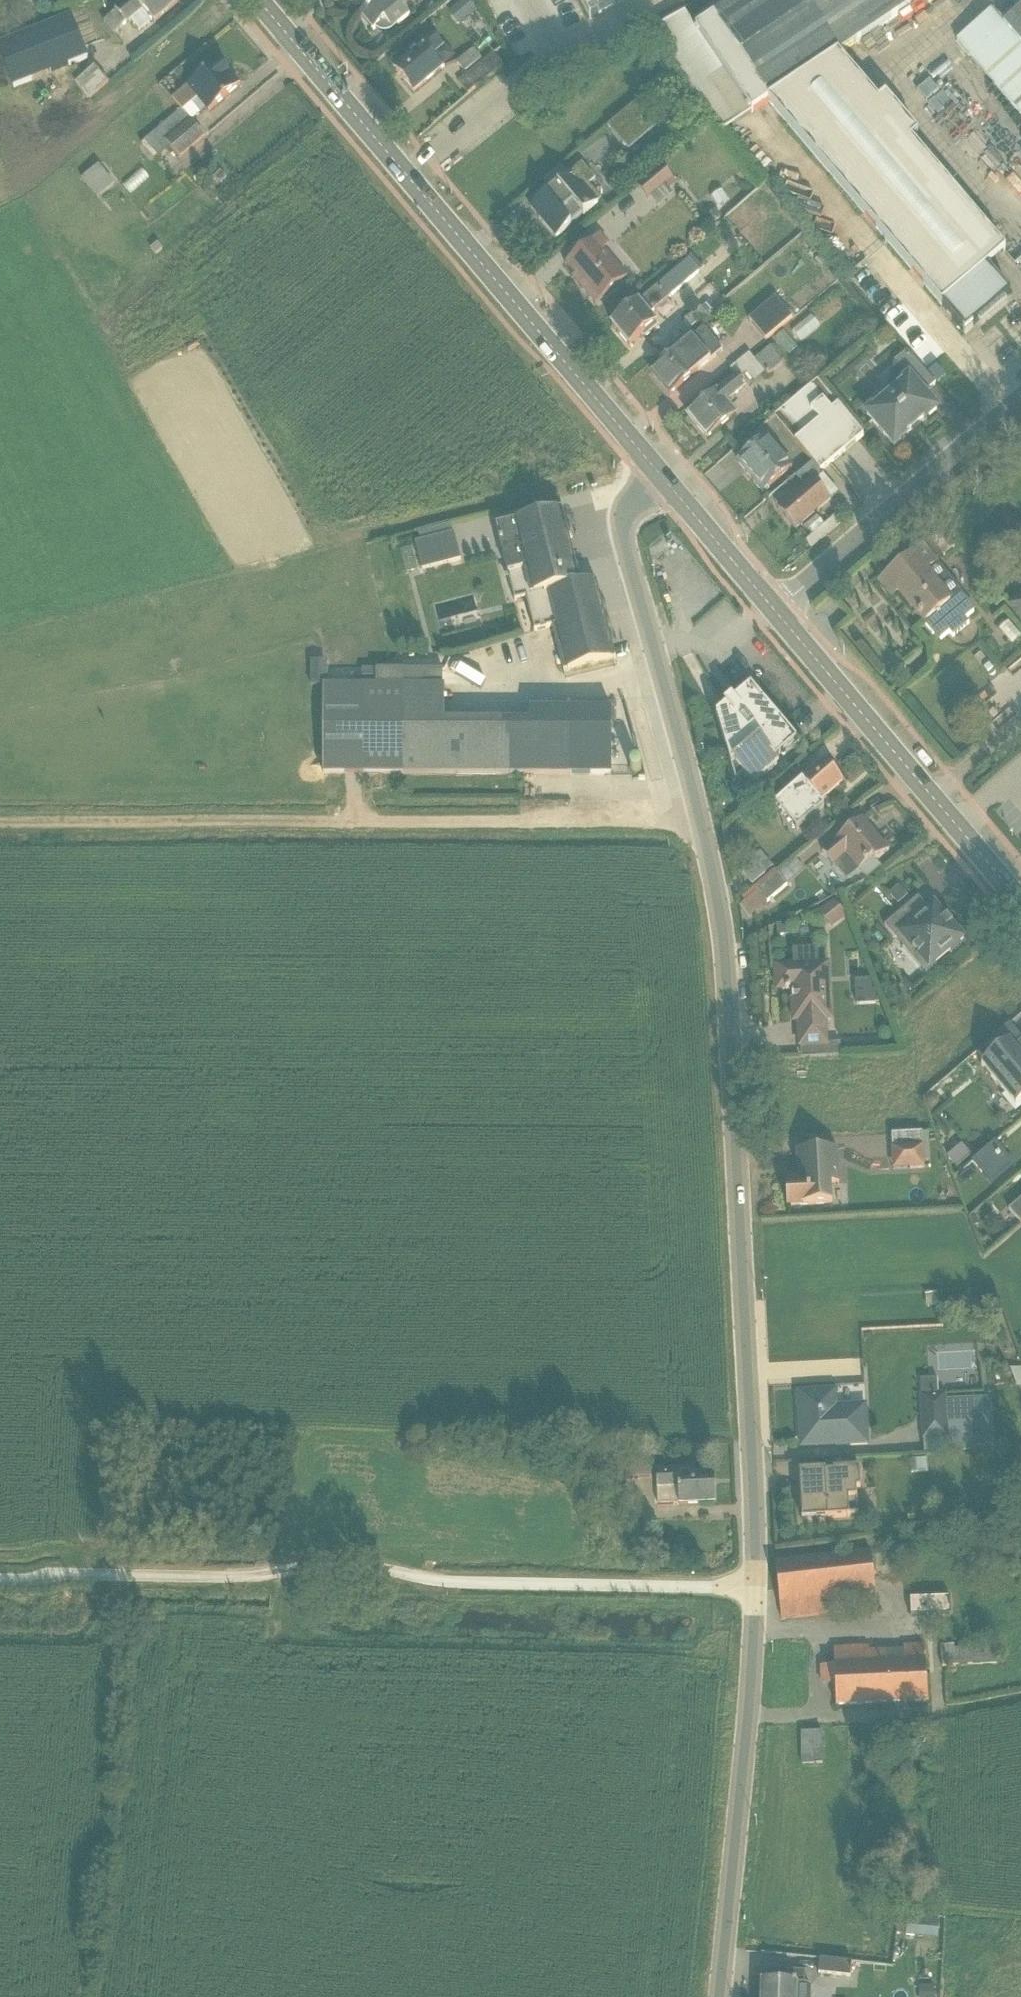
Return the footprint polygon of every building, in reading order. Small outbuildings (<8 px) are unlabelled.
[(186,7),(180,0),(142,0),(119,19),(131,33),(148,18),(159,31),(186,7)] [(369,11),(361,18),(381,42),(413,15),(401,0),(360,0),(369,11)] [(589,25),(639,0),(576,0),(589,25)] [(663,62),(730,141),(766,114),(833,67),(934,0),(751,0),(663,62)] [(436,18),(448,32),(466,17),(454,3),(436,18)] [(954,46),(1020,121),(1020,22),(1009,32),(992,13),(954,46)] [(70,22),(11,44),(26,84),(85,62),(70,22)] [(433,35),(394,68),(415,93),(454,59),(433,35)] [(212,121),(249,93),(228,65),(176,103),(188,119),(203,108),(212,121)] [(766,114),(959,344),(1005,308),(981,279),(998,264),(833,67),(766,114)] [(84,71),(67,85),(79,100),(96,86),(84,71)] [(902,94),(921,121),(937,110),(919,83),(902,94)] [(144,172),(190,142),(174,117),(128,147),(144,172)] [(103,167),(87,179),(100,194),(115,182),(103,167)] [(661,175),(643,193),(652,203),(671,185),(661,175)] [(576,187),(539,213),(549,227),(545,230),(558,247),(598,218),(576,187)] [(711,199),(700,202),(705,219),(716,216),(711,199)] [(605,243),(568,273),(599,311),(630,285),(608,258),(614,254),(605,243)] [(693,270),(616,333),(636,356),(664,333),(655,322),(703,282),(693,270)] [(679,309),(668,332),(681,339),(693,316),(679,309)] [(755,324),(744,331),(751,343),(762,337),(755,324)] [(700,344),(655,380),(674,404),(705,380),(695,368),(710,356),(700,344)] [(757,380),(771,369),(758,352),(744,363),(757,380)] [(915,384),(869,423),(900,460),(946,420),(915,384)] [(740,386),(693,422),(712,448),(738,428),(728,414),(749,398),(740,386)] [(822,392),(778,425),(825,478),(866,445),(822,392)] [(769,444),(740,466),(768,501),(796,479),(769,444)] [(817,487),(781,515),(799,537),(834,509),(817,487)] [(522,555),(533,596),(552,591),(574,673),(618,661),(596,582),(581,586),(562,515),(499,532),(507,559),(522,555)] [(418,542),(425,573),(460,565),(452,534),(418,542)] [(922,557),(880,589),(896,610),(908,601),(930,631),(960,608),(922,557)] [(459,605),(424,616),(431,640),(466,629),(459,605)] [(997,654),(1008,647),(997,628),(986,635),(997,654)] [(365,676),(364,774),(569,777),(570,721),(447,719),(448,677),(365,676)] [(1003,682),(984,700),(999,716),(1018,698),(1003,682)] [(758,696),(723,724),(747,754),(738,762),(762,791),(806,755),(758,696)] [(835,770),(784,812),(803,834),(854,793),(835,770)] [(1020,862),(1020,791),(1013,779),(985,799),(996,814),(990,818),(1020,862)] [(869,825),(829,856),(853,886),(892,856),(869,825)] [(739,891),(761,873),(746,856),(725,873),(739,891)] [(780,874),(745,906),(757,919),(792,888),(780,874)] [(921,906),(888,934),(930,983),(972,947),(939,909),(930,916),(921,906)] [(837,910),(824,921),(835,933),(848,922),(837,910)] [(796,1048),(841,1047),(840,968),(784,970),(785,1002),(795,1001),(796,1048)] [(861,986),(843,986),(843,1014),(862,1013),(861,986)] [(978,1061),(1020,1113),(1020,1046),(1010,1033),(978,1061)] [(911,1176),(910,1136),(877,1137),(878,1177),(911,1176)] [(959,1184),(989,1165),(981,1153),(951,1172),(959,1184)] [(839,1214),(838,1194),(846,1193),(844,1158),(799,1160),(801,1184),(787,1185),(788,1217),(839,1214)] [(1020,1218),(1020,1198),(1019,1195),(994,1214),(1007,1230),(1020,1218)] [(920,1394),(919,1439),(939,1439),(940,1394),(920,1394)] [(801,1456),(871,1452),(869,1397),(798,1400),(801,1456)] [(660,1477),(660,1496),(684,1495),(685,1512),(721,1511),(720,1485),(701,1486),(701,1475),(660,1477)] [(809,1521),(868,1517),(865,1476),(807,1479),(809,1521)] [(776,1570),(782,1626),(877,1615),(873,1582),(893,1580),(891,1558),(776,1570)] [(901,1626),(947,1624),(946,1596),(899,1598),(901,1626)] [(841,1714),(933,1707),(929,1651),(837,1658),(841,1714)] [(803,1736),(802,1769),(820,1770),(821,1737),(803,1736)] [(807,1961),(806,1984),(838,1986),(840,1963),(807,1961)] [(765,1996),(804,1996),(804,1988),(765,1987),(765,1996)]
